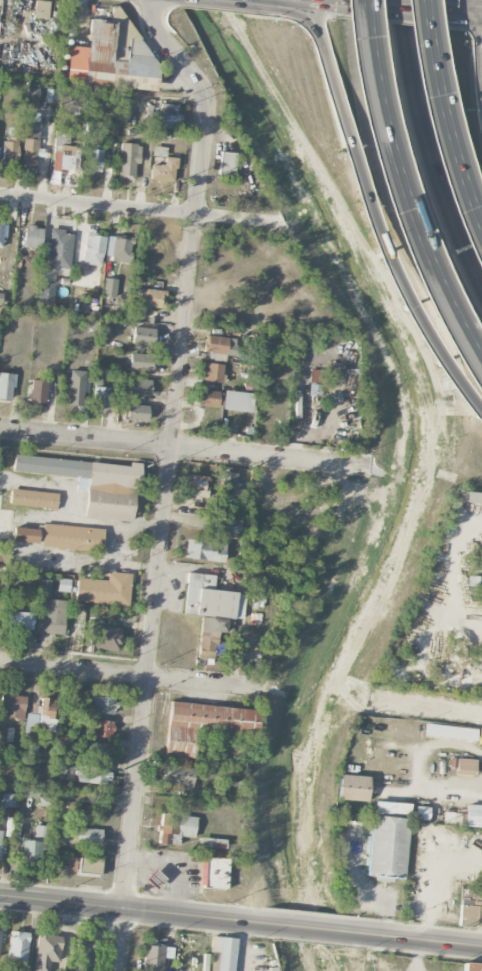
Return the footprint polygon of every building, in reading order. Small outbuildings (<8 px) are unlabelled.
[(34,18),(49,19),(49,1),(35,0),(34,18)] [(66,82),(155,91),(157,67),(118,5),(112,9),(111,24),(89,22),(87,48),(69,46),(66,82)] [(39,89),(26,88),(26,109),(39,109),(39,89)] [(55,90),(46,89),(46,103),(55,103),(55,90)] [(180,129),(180,114),(177,114),(178,105),(163,104),(162,113),(155,113),(155,128),(180,129)] [(52,172),(77,173),(79,147),(60,146),(60,140),(69,140),(69,128),(54,128),(52,172)] [(22,168),(37,168),(38,131),(23,131),(22,168)] [(168,140),(169,132),(154,132),(154,140),(168,140)] [(18,140),(2,140),(2,164),(17,164),(18,140)] [(119,180),(134,180),(135,164),(140,164),(140,144),(120,144),(119,180)] [(165,147),(153,147),(153,156),(165,156),(165,147)] [(84,170),(101,172),(104,151),(87,148),(84,170)] [(235,153),(219,152),(219,174),(234,175),(235,153)] [(174,183),(175,158),(164,157),(164,165),(151,165),(151,182),(174,183)] [(41,248),(42,227),(25,226),(24,247),(41,248)] [(57,275),(70,276),(72,234),(65,234),(65,229),(50,229),(48,268),(57,268),(57,275)] [(106,236),(87,233),(82,264),(101,267),(106,236)] [(108,236),(106,256),(115,257),(115,262),(130,263),(133,238),(108,236)] [(116,298),(117,279),(104,278),(103,297),(116,298)] [(137,307),(164,308),(165,290),(138,289),(137,307)] [(155,329),(134,326),(131,343),(152,346),(155,329)] [(237,354),(238,338),(205,336),(204,353),(237,354)] [(151,372),(152,354),(129,353),(129,371),(151,372)] [(208,360),(225,361),(226,355),(208,353),(208,360)] [(201,381),(222,383),(223,364),(203,362),(201,381)] [(81,406),(85,371),(71,370),(66,405),(81,406)] [(309,382),(322,384),(323,371),(311,370),(309,382)] [(0,373),(0,399),(13,400),(14,374),(0,373)] [(29,401),(45,403),(48,382),(32,379),(29,401)] [(150,380),(129,379),(129,396),(149,397),(150,380)] [(321,385),(309,384),(308,395),(320,396),(321,385)] [(110,408),(110,387),(93,387),(92,408),(110,408)] [(218,408),(220,391),(199,388),(197,406),(218,408)] [(222,410),(252,412),(253,393),(223,391),(222,410)] [(146,422),(148,406),(127,404),(125,419),(146,422)] [(89,462),(15,454),(13,471),(77,478),(76,490),(86,491),(89,462)] [(85,518),(134,521),(138,463),(129,463),(129,466),(89,463),(85,518)] [(223,472),(236,473),(234,486),(221,485),(223,472)] [(207,497),(209,477),(186,475),(184,495),(207,497)] [(9,504),(55,510),(57,494),(11,488),(9,504)] [(464,492),(463,503),(481,504),(481,493),(464,492)] [(216,531),(218,517),(242,520),(240,534),(216,531)] [(103,528),(43,524),(41,547),(101,551),(103,528)] [(37,543),(38,530),(13,527),(12,541),(37,543)] [(184,557),(187,539),(225,544),(223,562),(184,557)] [(130,573),(107,572),(107,580),(77,579),(76,603),(129,605),(130,573)] [(183,614),(234,619),(234,618),(242,619),(245,595),(236,594),(236,592),(213,589),(214,575),(188,572),(183,614)] [(481,586),(481,577),(468,577),(469,586),(481,586)] [(36,633),(65,634),(66,600),(50,600),(51,580),(38,579),(36,633)] [(265,601),(266,585),(254,584),(253,601),(265,601)] [(33,630),(33,612),(5,612),(5,629),(33,630)] [(198,658),(201,617),(226,619),(225,633),(218,632),(216,644),(214,644),(213,659),(198,658)] [(120,627),(89,626),(88,650),(119,651),(120,627)] [(2,719),(24,720),(25,696),(3,695),(2,719)] [(90,697),(89,713),(115,714),(115,698),(90,697)] [(41,704),(33,703),(32,713),(40,714),(39,723),(49,725),(48,731),(55,732),(58,700),(41,698),(41,704)] [(258,710),(170,702),(165,756),(195,758),(197,730),(256,735),(258,710)] [(24,730),(37,732),(39,714),(27,713),(24,730)] [(113,738),(114,721),(91,720),(91,737),(113,738)] [(422,735),(424,723),(476,729),(475,741),(422,735)] [(0,727),(0,742),(13,742),(13,728),(0,727)] [(108,760),(108,744),(90,743),(89,760),(108,760)] [(456,774),(456,767),(448,767),(449,758),(475,759),(474,775),(456,774)] [(76,772),(77,760),(54,759),(53,771),(76,772)] [(392,772),(391,766),(405,762),(407,767),(392,772)] [(166,786),(192,789),(194,768),(169,765),(166,786)] [(109,784),(110,767),(77,766),(76,783),(109,784)] [(336,799),(338,775),(369,777),(367,801),(336,799)] [(2,807),(15,808),(16,794),(3,794),(2,807)] [(373,813),(374,801),(410,804),(409,816),(373,813)] [(481,827),(481,806),(465,804),(465,809),(458,809),(458,813),(453,813),(453,812),(443,812),(443,823),(452,823),(451,826),(481,827)] [(416,806),(429,807),(428,821),(415,819),(416,806)] [(194,838),(197,818),(162,813),(157,843),(179,846),(180,836),(194,838)] [(366,875),(372,815),(409,819),(403,878),(366,875)] [(22,838),(18,860),(38,864),(44,827),(37,826),(34,841),(22,838)] [(102,830),(69,828),(68,841),(75,842),(74,845),(101,847),(102,830)] [(225,848),(226,839),(200,838),(200,847),(225,848)] [(78,859),(70,858),(69,872),(77,872),(78,859)] [(100,859),(79,858),(78,873),(100,874),(100,859)] [(228,889),(229,858),(204,858),(203,889),(228,889)] [(165,879),(155,869),(145,880),(155,890),(165,879)] [(477,906),(460,905),(458,925),(475,927),(477,906)] [(27,962),(29,932),(9,931),(7,961),(27,962)] [(62,936),(37,934),(35,970),(41,970),(46,970),(49,970),(50,961),(60,962),(62,936)] [(236,938),(232,970),(208,970),(211,936),(236,938)] [(94,939),(77,940),(78,969),(96,968),(94,939)] [(164,946),(144,945),(143,970),(163,970),(164,946)] [(464,962),(481,964),(481,970),(463,970),(464,962)]
